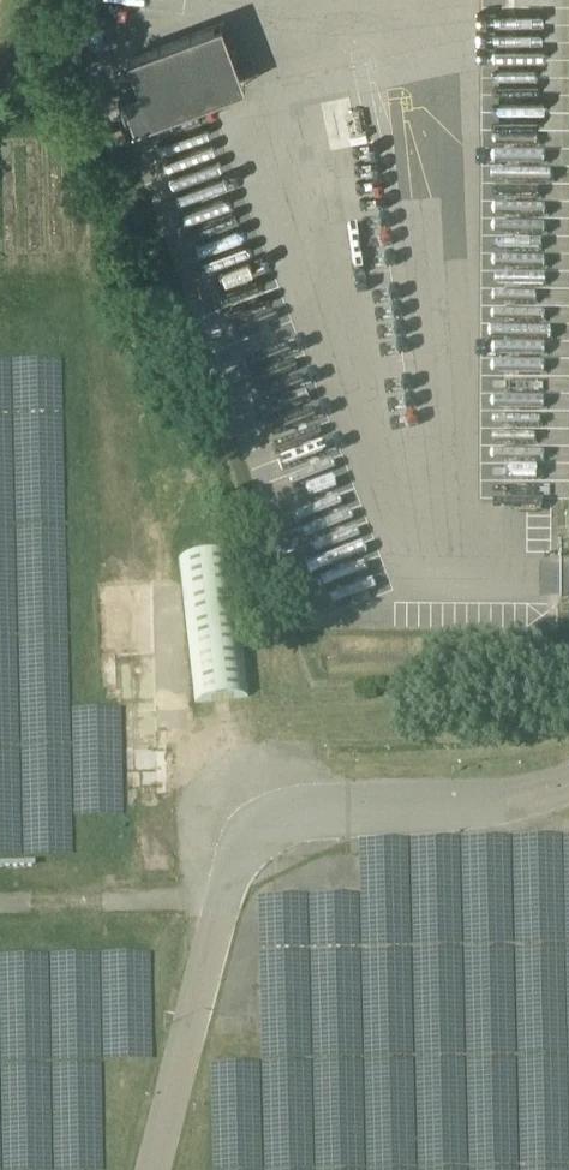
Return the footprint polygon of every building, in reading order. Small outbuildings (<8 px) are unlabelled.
[(136,127),(154,120),(142,87),(140,88),(124,94),(136,127)] [(114,149),(129,143),(124,131),(109,136),(114,149)] [(233,552),(179,558),(196,702),(249,696),(233,552)]
